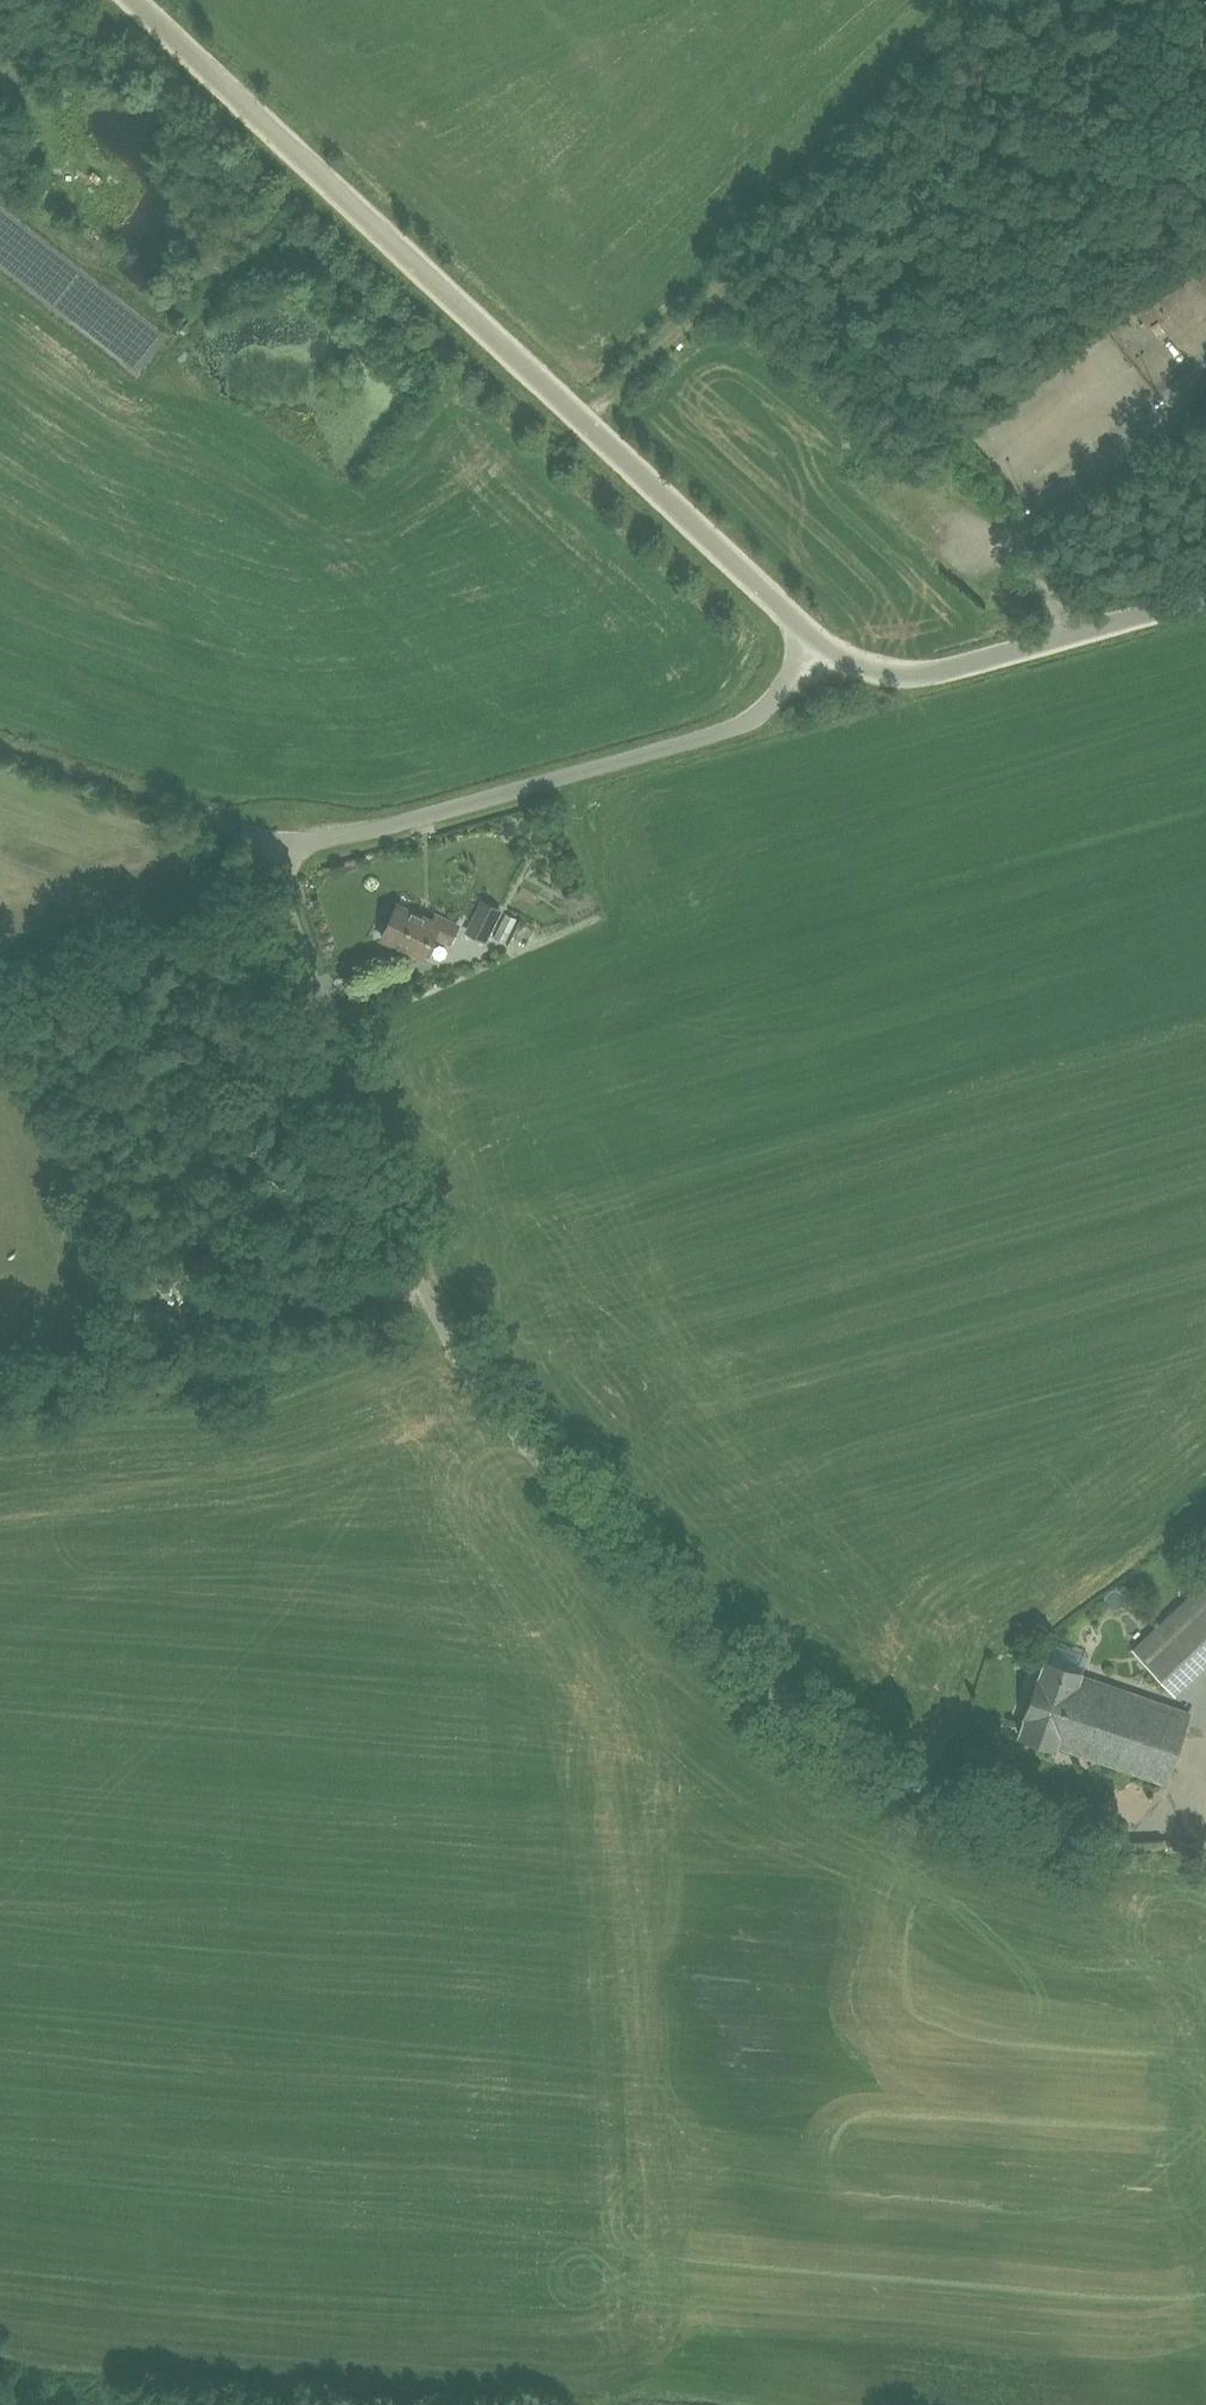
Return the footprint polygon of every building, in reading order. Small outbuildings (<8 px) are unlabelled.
[(1195,389),(1205,404),(1205,381),(1195,389)] [(503,910),(482,900),(465,933),(487,942),(503,910)] [(437,915),(434,922),(399,905),(383,938),(424,958),(435,935),(450,943),(459,925),(437,915)] [(506,913),(494,937),(505,943),(517,919),(506,913)] [(1132,1653),(1175,1702),(1205,1673),(1205,1579),(1132,1653)] [(1082,1673),(1045,1661),(1039,1679),(1038,1679),(1025,1717),(1026,1718),(1020,1736),(1057,1749),(1057,1747),(1165,1783),(1189,1712),(1081,1675),(1082,1673)]
